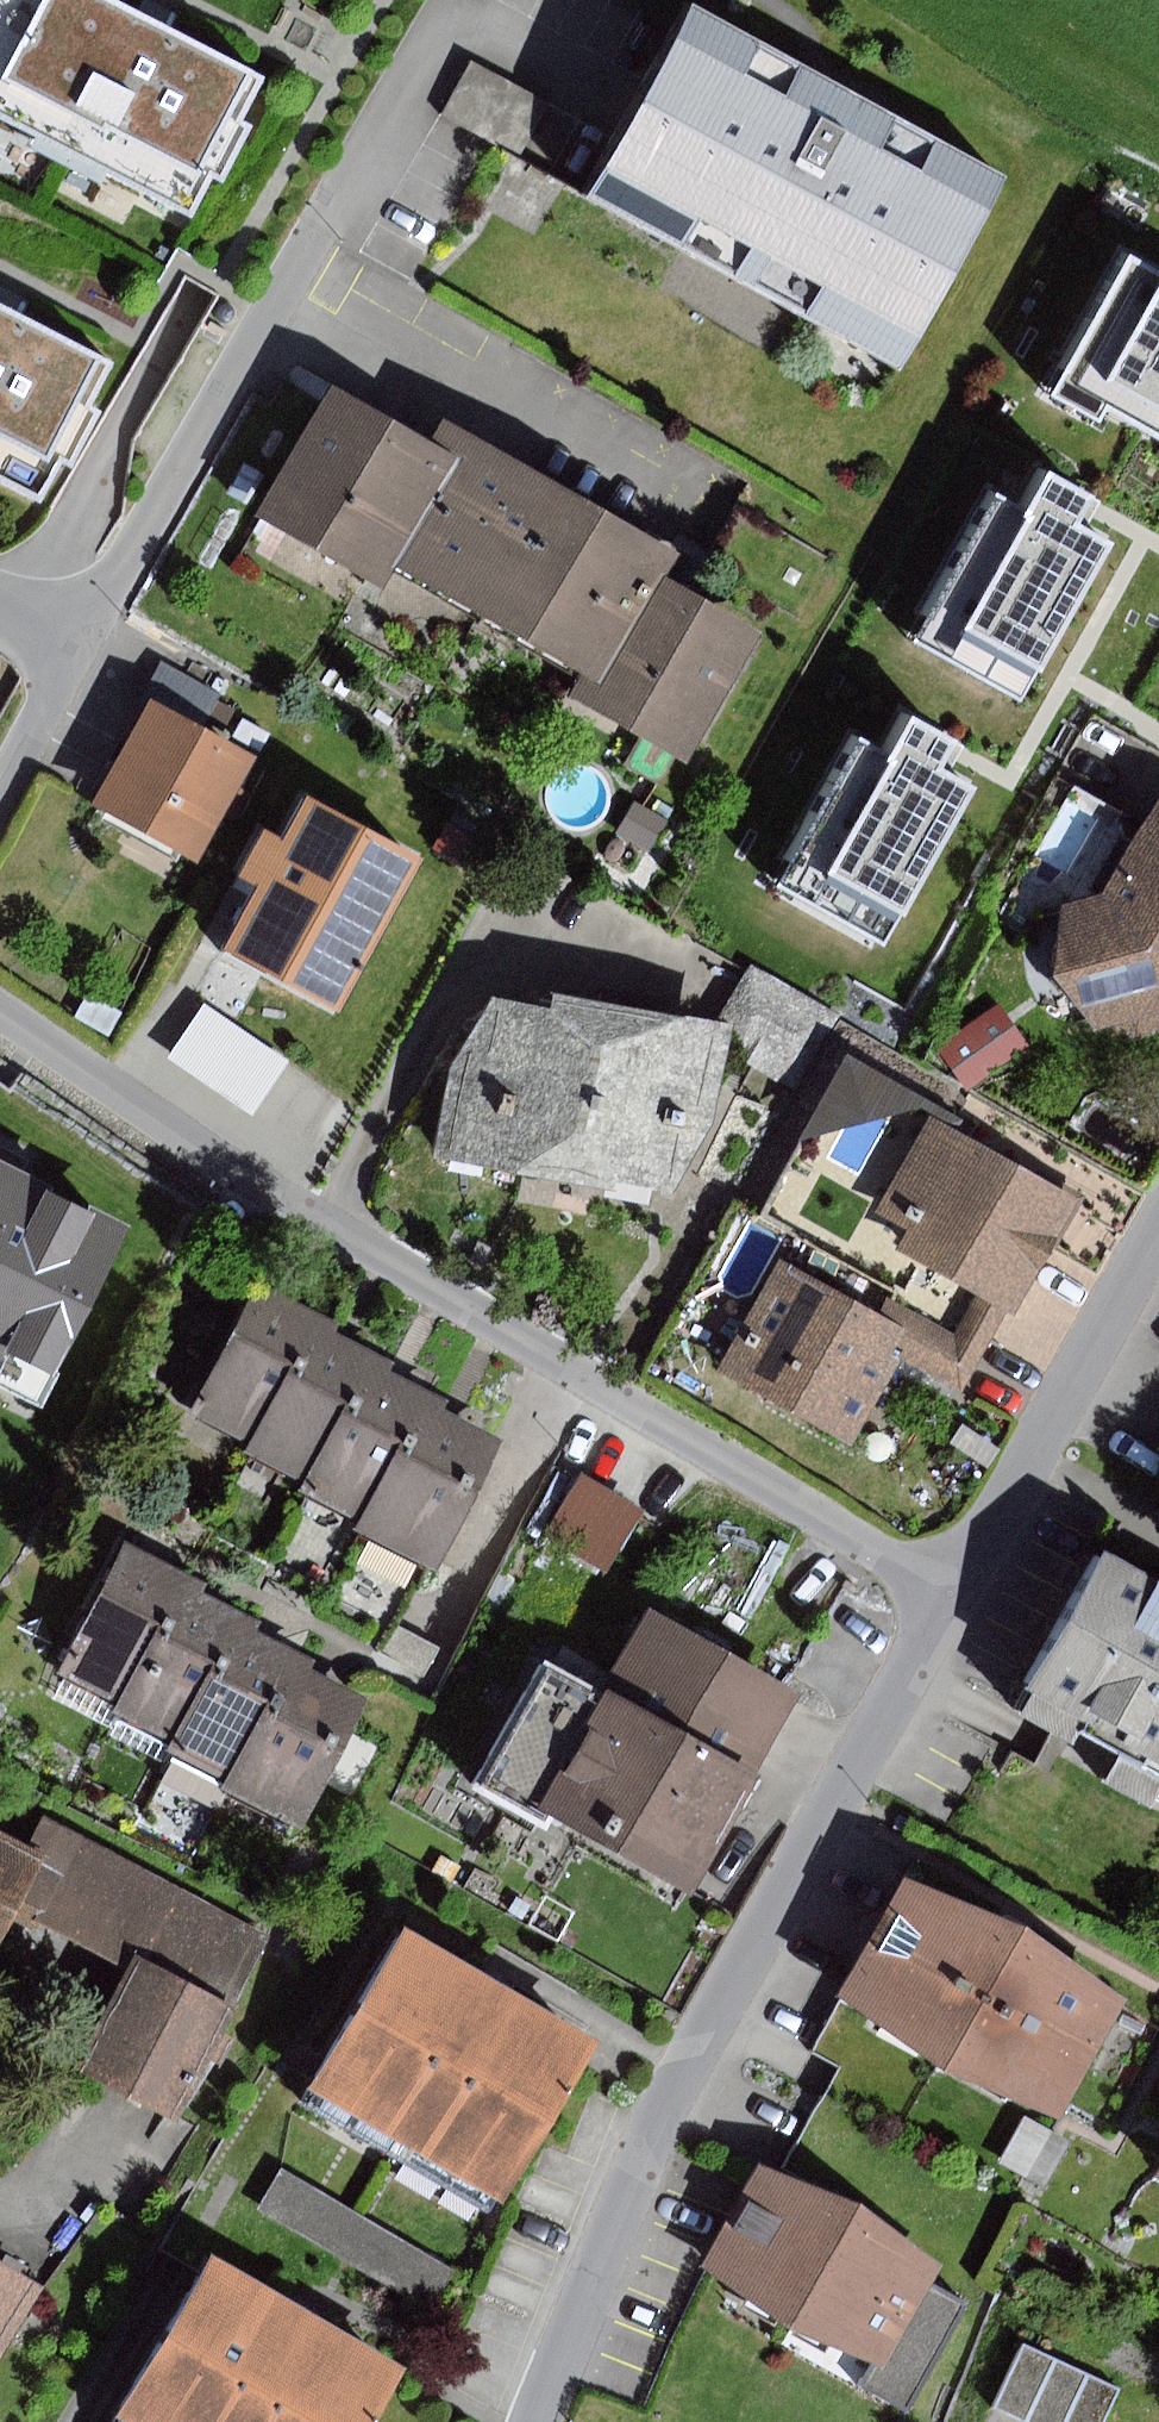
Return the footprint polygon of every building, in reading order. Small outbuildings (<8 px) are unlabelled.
[(113,0),(4,0),(4,1),(2,0),(0,0),(0,120),(190,215),(212,171),(224,177),(249,127),(239,121),(262,75),(113,0)] [(1010,181),(698,9),(592,199),(905,372),(1010,181)] [(547,103),(472,64),(445,116),(520,155),(547,103)] [(1122,252),(1047,391),(1092,415),(1099,403),(1158,436),(1158,272),(1122,252)] [(0,309),(0,486),(30,501),(52,457),(63,463),(89,412),(78,406),(102,360),(0,309)] [(437,439),(340,383),(264,514),(391,588),(402,568),(479,612),(555,480),(449,419),(437,439)] [(1028,511),(993,493),(915,639),(1024,697),(1110,538),(1080,521),(1089,505),(1095,494),(1050,470),(1028,511)] [(685,554),(555,480),(479,612),(588,673),(574,697),(691,763),(766,633),(671,579),(685,554)] [(157,703),(204,728),(222,695),(159,662),(142,695),(157,703)] [(204,728),(157,703),(97,808),(197,865),(258,758),(204,728)] [(886,753),(851,734),(773,880),(882,938),(968,779),(938,763),(946,748),(953,735),(908,711),(886,753)] [(429,862),(311,797),(287,840),(270,831),(244,879),(262,888),(228,948),(345,1013),(429,862)] [(1098,901),(1064,907),(1057,975),(1099,1031),(1122,1025),(1135,1036),(1158,1030),(1158,804),(1098,901)] [(450,820),(435,848),(465,864),(480,836),(450,820)] [(838,1012),(777,978),(733,1054),(795,1089),(838,1012)] [(557,1011),(500,999),(454,1067),(433,1158),(621,1192),(622,1183),(674,1196),(715,1123),(736,1025),(560,994),(557,1011)] [(205,1006),(170,1059),(256,1116),(291,1063),(205,1006)] [(1001,1007),(941,1048),(970,1089),(1029,1047),(1001,1007)] [(921,1263),(899,1303),(986,1353),(1011,1311),(1017,1315),(1083,1201),(933,1116),(877,1212),(910,1231),(899,1251),(921,1263)] [(0,1165),(0,1365),(10,1370),(18,1355),(63,1377),(135,1230),(7,1168),(0,1165)] [(899,1303),(891,1317),(781,1256),(717,1371),(853,1448),(904,1357),(964,1390),(986,1353),(899,1303)] [(292,1299),(261,1283),(191,1414),(252,1447),(317,1324),(322,1315),(292,1299)] [(343,1338),(317,1324),(252,1447),(250,1452),(308,1481),(371,1360),(375,1354),(343,1338)] [(403,1377),(371,1360),(308,1481),(304,1491),(373,1526),(436,1403),(440,1396),(403,1377)] [(469,1421),(436,1403),(373,1526),(369,1531),(443,1569),(510,1442),(469,1421)] [(587,1476),(548,1541),(607,1577),(646,1512),(587,1476)] [(156,1557),(125,1541),(55,1673),(116,1705),(181,1583),(186,1573),(156,1557)] [(1098,1554),(1021,1691),(1080,1724),(1072,1738),(1158,1786),(1158,1587),(1098,1554)] [(207,1596),(181,1583),(116,1705),(115,1710),(172,1740),(235,1619),(239,1613),(207,1596)] [(655,1610),(608,1693),(756,1777),(803,1694),(655,1610)] [(267,1635),(235,1619),(172,1740),(168,1749),(237,1785),(300,1662),(304,1654),(267,1635)] [(396,1623),(380,1652),(423,1676),(439,1648),(396,1623)] [(333,1679),(300,1662),(237,1785),(233,1790),(307,1827),(374,1700),(333,1679)] [(756,1777),(550,1665),(486,1783),(701,1900),(766,1782),(756,1777)] [(279,1935),(47,1818),(31,1849),(46,1856),(17,1911),(132,1969),(79,2074),(182,2126),(279,1935)] [(0,1832),(0,1943),(17,1911),(46,1856),(31,1849),(0,1832)] [(1128,2000),(914,1882),(846,2005),(1061,2123),(1128,2000)] [(489,1988),(394,1935),(305,2094),(497,2201),(586,2041),(489,1988)] [(943,2268),(762,2169),(707,2270),(878,2363),(867,2384),(909,2407),(966,2304),(933,2286),(943,2268)] [(282,2170),(260,2209),(436,2311),(458,2272),(282,2170)] [(0,2263),(0,2363),(44,2288),(0,2263)] [(200,2268),(115,2416),(125,2421),(374,2421),(397,2381),(200,2268)] [(1025,2350),(998,2411),(1024,2421),(1109,2421),(1122,2393),(1025,2350)]
